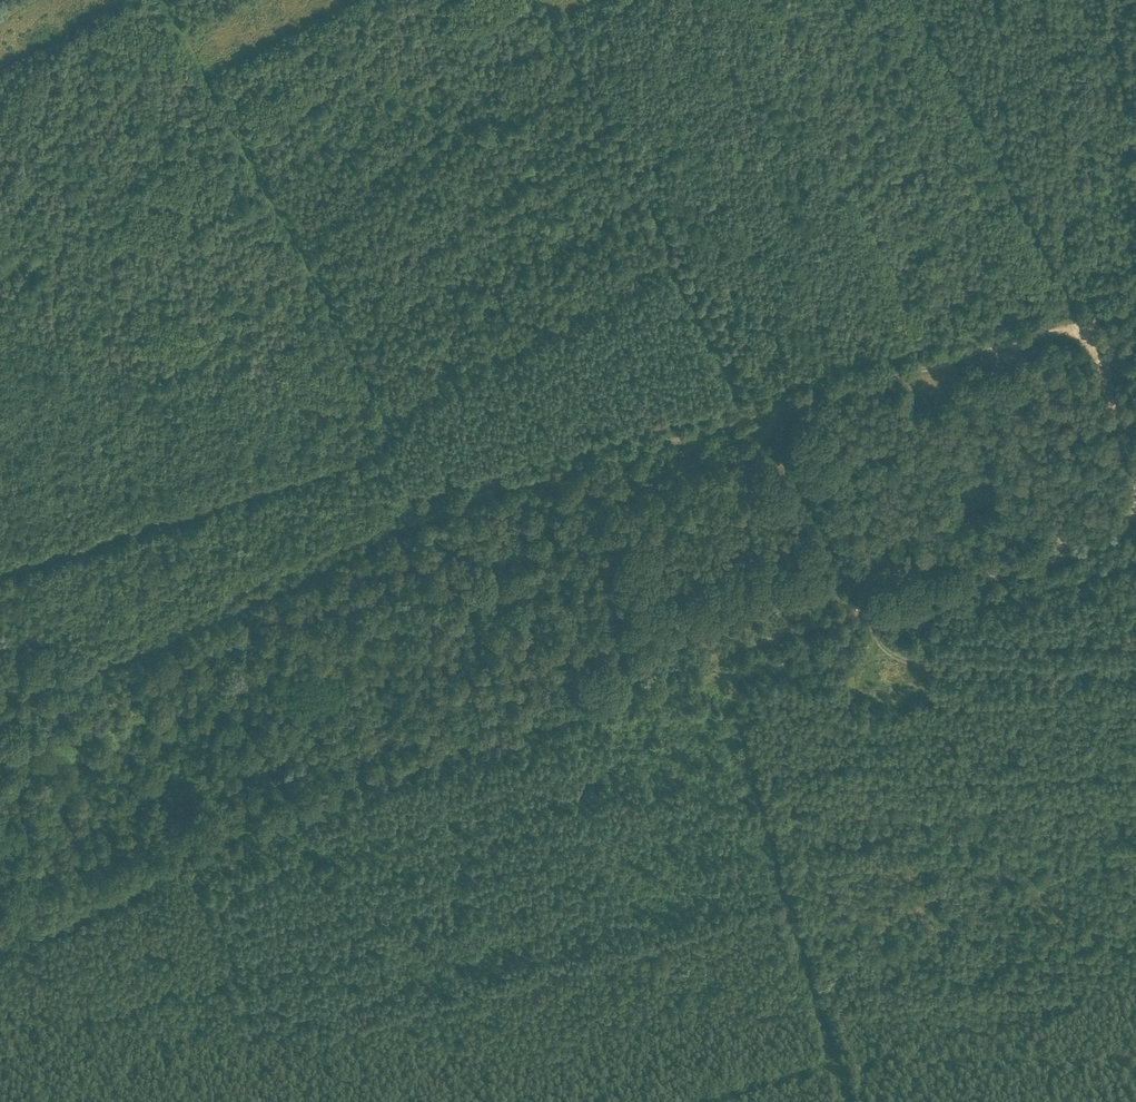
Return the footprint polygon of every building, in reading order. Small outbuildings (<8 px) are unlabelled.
[(1112,346),(1106,348),(1110,356),(1116,353),(1112,346)]
